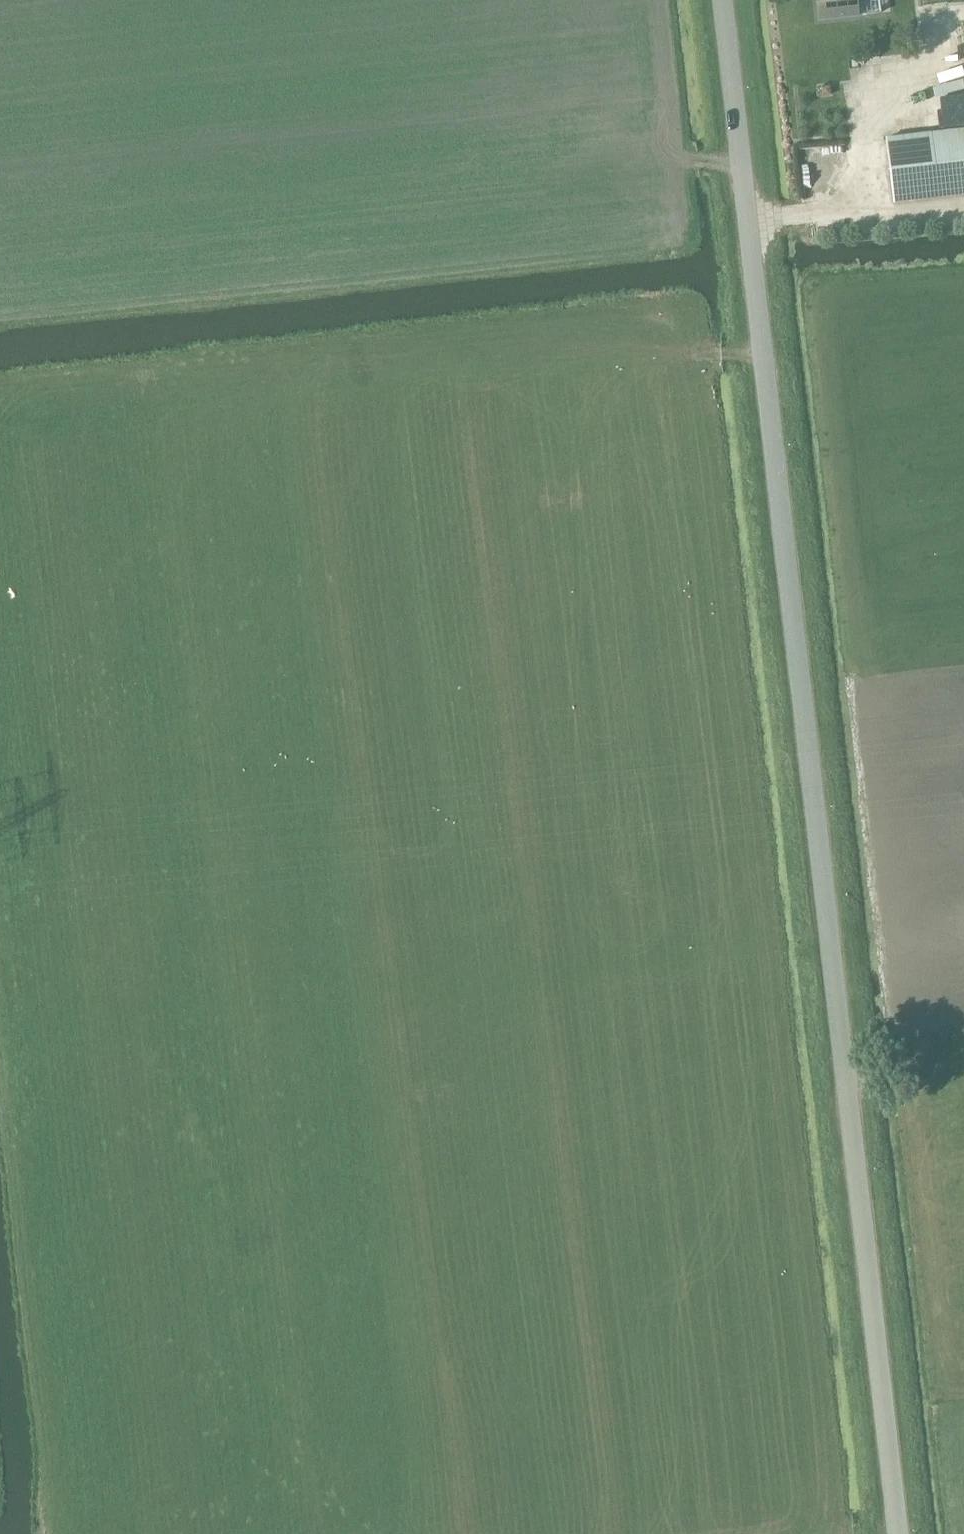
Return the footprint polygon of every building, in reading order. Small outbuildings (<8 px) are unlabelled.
[(818,20),(880,13),(879,0),(815,0),(818,20)] [(888,136),(896,201),(963,193),(963,127),(888,136)]
